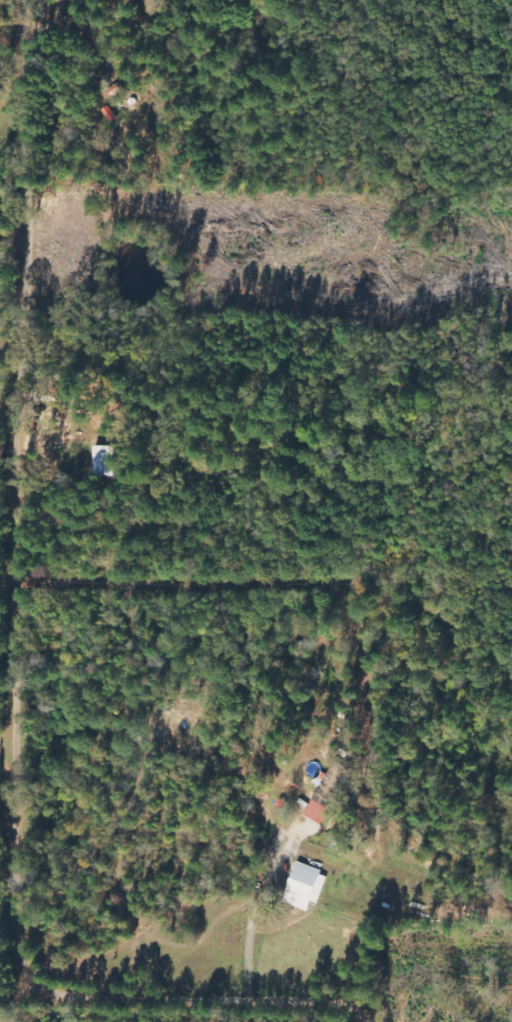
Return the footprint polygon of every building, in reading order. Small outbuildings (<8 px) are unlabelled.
[(95,477),(113,477),(113,447),(94,447),(95,477)] [(306,818),(319,824),(342,778),(330,772),(306,818)] [(319,907),(329,874),(297,864),(287,897),(319,907)]
